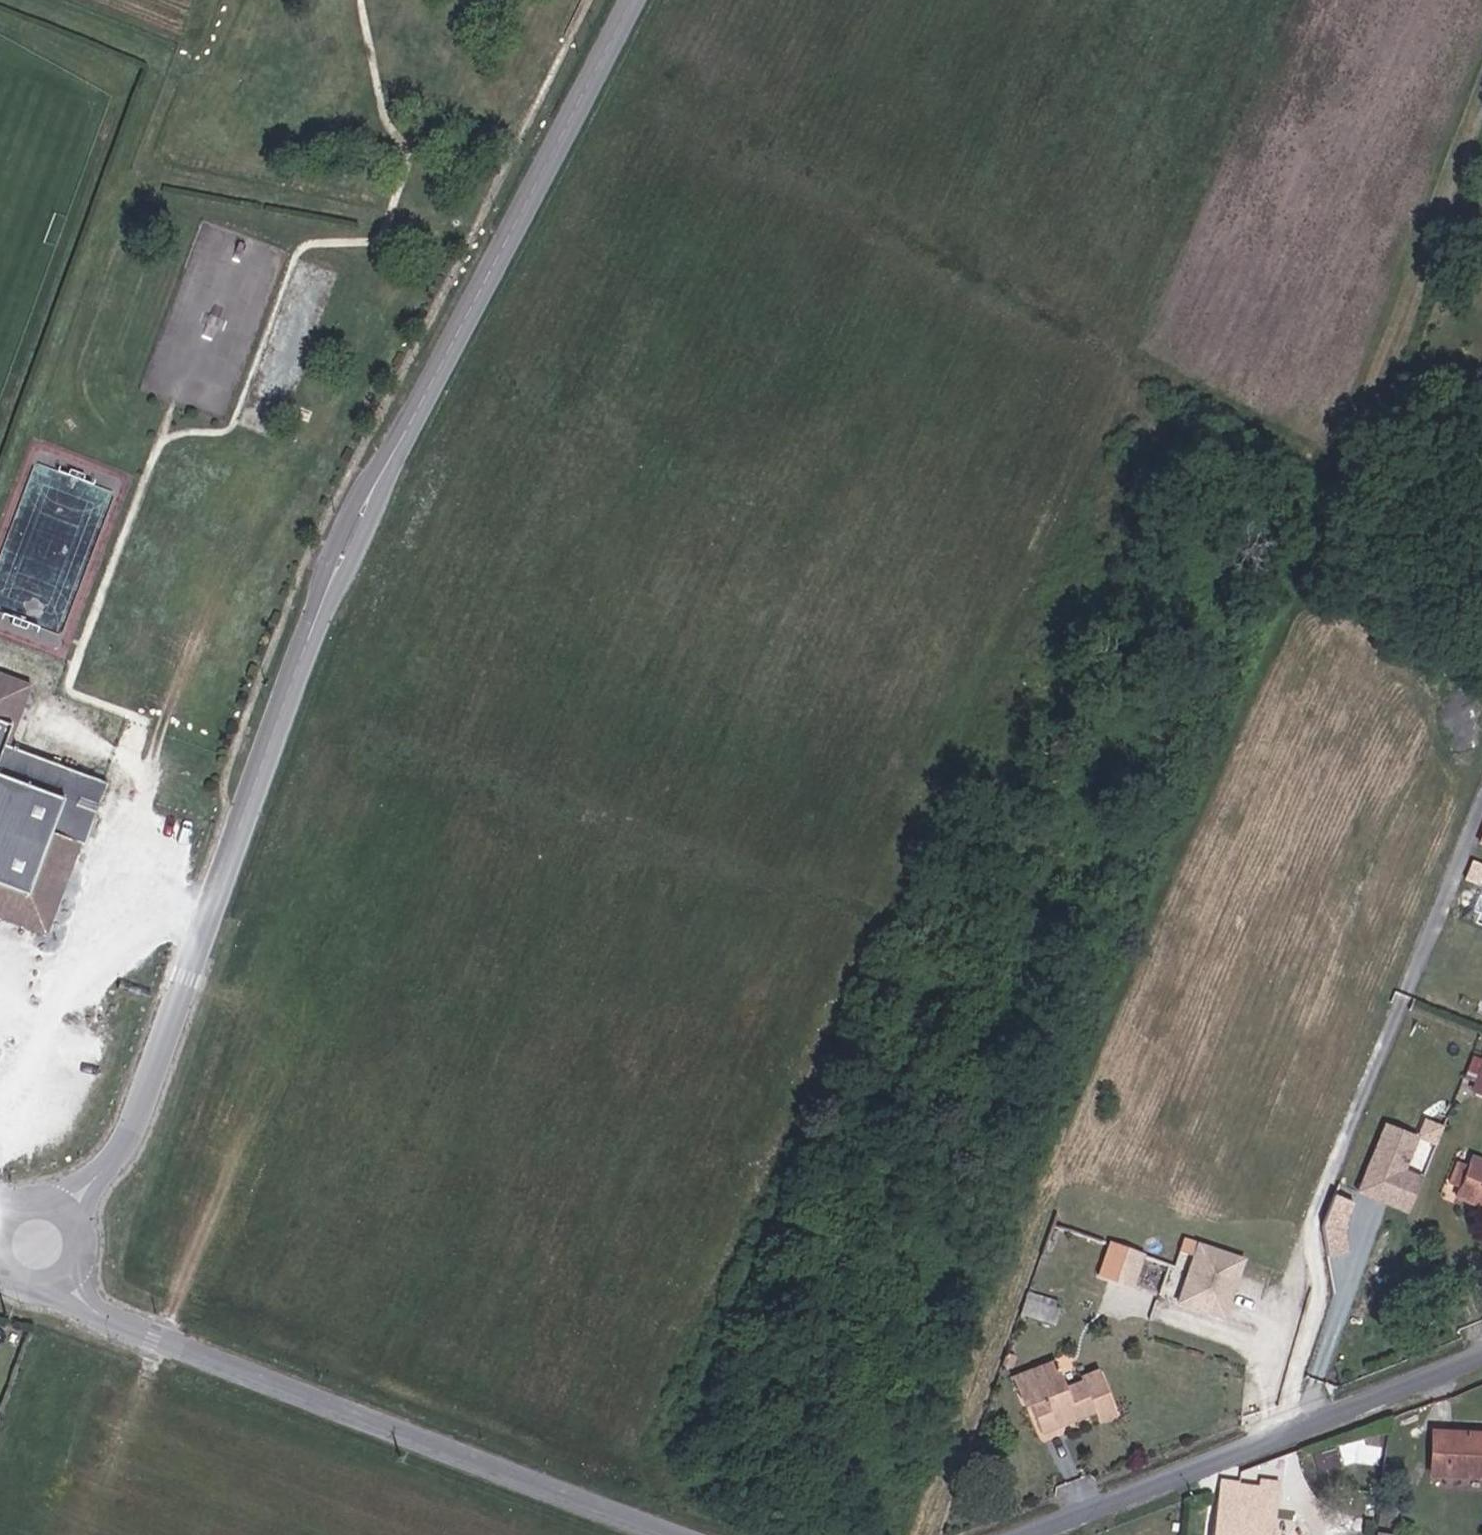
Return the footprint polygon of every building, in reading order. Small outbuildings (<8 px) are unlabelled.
[(18,729),(34,687),(0,674),(0,722),(18,729)] [(28,896),(33,881),(63,893),(81,845),(86,847),(109,785),(11,748),(18,729),(0,722),(0,886),(28,896)] [(1471,844),(1481,848),(1481,814),(1471,844)] [(63,893),(33,881),(28,896),(0,886),(0,919),(47,937),(63,893)] [(1474,915),(1481,918),(1481,898),(1474,915)] [(1472,1056),(1463,1079),(1474,1083),(1471,1092),(1481,1096),(1481,1060),(1472,1056)] [(1353,1192),(1408,1210),(1439,1121),(1423,1116),(1417,1133),(1378,1120),(1353,1192)] [(1457,1164),(1449,1184),(1458,1188),(1455,1197),(1481,1209),(1481,1162),(1471,1158),(1467,1168),(1457,1164)] [(1351,1249),(1347,1194),(1314,1196),(1318,1251),(1351,1249)] [(1183,1240),(1174,1266),(1107,1244),(1096,1277),(1259,1332),(1270,1298),(1235,1286),(1243,1260),(1183,1240)] [(1061,1308),(1026,1297),(1020,1315),(1054,1325),(1061,1308)] [(1055,1362),(1033,1371),(1045,1400),(1030,1406),(1041,1432),(1084,1415),(1083,1412),(1093,1408),(1098,1422),(1117,1414),(1099,1370),(1081,1378),(1083,1383),(1067,1389),(1055,1362)] [(1045,1400),(1033,1371),(1014,1378),(1026,1407),(1030,1406),(1045,1400)] [(1464,1477),(1481,1478),(1481,1434),(1432,1432),(1431,1472),(1431,1476),(1464,1477)] [(1464,1487),(1464,1477),(1431,1476),(1431,1472),(1426,1472),(1426,1490),(1461,1491),(1464,1487)] [(1218,1482),(1210,1534),(1273,1534),(1279,1491),(1218,1482)]
